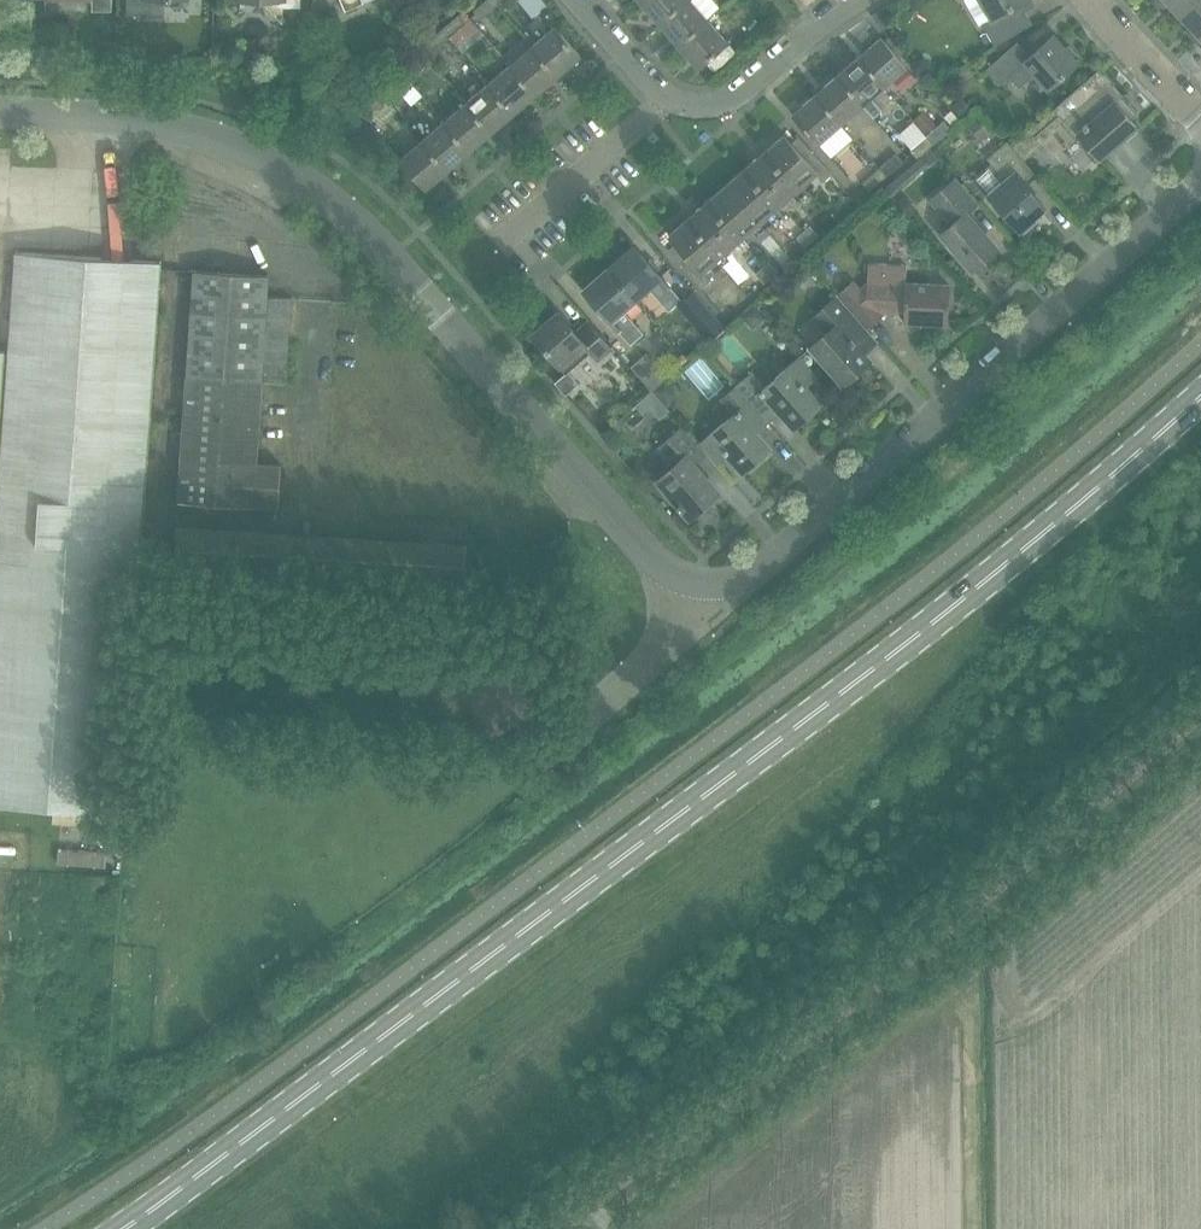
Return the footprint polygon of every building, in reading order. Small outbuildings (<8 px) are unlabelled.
[(89,11),(110,11),(110,0),(89,0),(89,11)] [(125,15),(147,15),(147,0),(125,0),(125,15)] [(283,24),(283,8),(297,8),(298,0),(260,0),(283,24)] [(345,10),(362,3),(368,0),(341,0),(345,10)] [(491,0),(484,0),(472,10),(479,17),(494,4),(491,0)] [(687,0),(643,0),(640,3),(659,25),(687,0)] [(659,25),(678,46),(707,21),(689,0),(687,0),(659,25)] [(989,13),(992,18),(981,24),(994,46),(1032,24),(1024,12),(1029,9),(1032,0),(981,0),(989,13)] [(1163,7),(1167,3),(1181,17),(1198,0),(1156,0),(1163,7)] [(1181,17),(1193,29),(1187,35),(1195,43),(1200,37),(1200,0),(1198,0),(1181,17)] [(492,7),(470,25),(478,36),(500,17),(492,7)] [(541,10),(539,15),(541,21),(547,23),(552,20),(554,15),(552,10),(546,8),(541,10)] [(444,34),(450,42),(468,27),(461,19),(444,34)] [(707,21),(678,46),(697,69),(726,44),(707,21)] [(530,45),(555,75),(577,56),(552,27),(530,45)] [(450,42),(444,34),(428,48),(435,56),(450,42)] [(986,70),(999,84),(1007,77),(1017,89),(1033,74),(1046,89),(1076,62),(1075,61),(1079,57),(1069,45),(1065,49),(1053,35),(1029,56),(1017,43),(986,70)] [(879,39),(856,58),(882,88),(905,69),(879,39)] [(555,75),(530,45),(508,64),(533,94),(555,75)] [(400,72),(407,80),(424,64),(418,57),(400,72)] [(856,58),(834,77),(861,107),(882,88),(856,58)] [(486,83),(511,113),(533,94),(508,64),(486,83)] [(1038,124),(1012,147),(1024,160),(1042,143),(1053,156),(1078,134),(1079,136),(1088,146),(1083,150),(1095,163),(1136,127),(1130,120),(1137,114),(1108,81),(1098,71),(1074,92),(1038,124)] [(407,80),(400,72),(384,86),(390,94),(407,80)] [(834,77),(813,96),(839,126),(861,107),(834,77)] [(489,131),(511,113),(486,83),(464,101),(489,131)] [(355,111),(362,118),(380,102),(374,95),(355,111)] [(790,115),(806,134),(816,146),(839,126),(813,96),(790,115)] [(952,108),(961,119),(972,109),(963,98),(952,108)] [(467,150),(489,131),(464,101),(441,120),(467,150)] [(925,138),(932,146),(951,128),(945,121),(938,126),(925,111),(914,121),(927,136),(925,138)] [(467,150),(441,120),(419,139),(445,169),(467,150)] [(996,149),(987,157),(999,172),(996,174),(1002,180),(989,192),(1006,212),(1020,228),(1044,207),(1021,180),(1033,170),(1024,160),(1012,147),(1006,140),(997,130),(987,139),(996,149)] [(666,251),(682,269),(699,289),(710,280),(700,269),(814,170),(823,180),(829,175),(797,138),(789,144),(782,135),(666,236),(673,244),(666,251)] [(932,146),(925,138),(911,151),(918,158),(932,146)] [(419,139),(397,158),(424,188),(445,169),(419,139)] [(877,170),(884,178),(903,161),(896,154),(890,159),(881,148),(870,157),(880,167),(877,170)] [(892,198),(938,157),(931,149),(885,190),(892,198)] [(884,178),(877,170),(862,183),(869,191),(884,178)] [(928,200),(935,207),(950,225),(938,235),(969,272),(995,250),(966,215),(978,204),(954,177),(928,200)] [(904,196),(897,202),(910,216),(917,210),(904,196)] [(804,248),(819,236),(811,226),(796,238),(804,248)] [(631,247),(607,268),(634,301),(648,288),(667,310),(678,301),(631,247)] [(121,812),(139,571),(141,572),(160,260),(16,250),(0,483),(0,803),(121,812)] [(778,271),(770,262),(757,274),(765,283),(778,271)] [(580,291),(596,310),(627,346),(641,334),(622,311),(634,301),(607,268),(580,291)] [(179,498),(278,506),(282,466),(256,463),(261,381),(286,383),(291,298),(267,297),(268,275),(194,270),(187,377),(179,498)] [(838,294),(851,310),(867,328),(880,317),(878,313),(902,315),(901,323),(945,325),(947,287),(903,285),(903,287),(865,284),(858,290),(851,283),(838,294)] [(808,348),(824,366),(840,384),(867,360),(861,353),(874,342),(833,296),(814,313),(829,330),(808,348)] [(767,317),(755,303),(741,315),(753,329),(767,317)] [(688,319),(708,342),(723,330),(703,306),(688,319)] [(563,374),(581,358),(588,352),(597,362),(610,350),(586,322),(573,333),(555,313),(530,335),(563,374)] [(628,370),(649,394),(664,381),(643,357),(628,370)] [(746,376),(734,387),(762,420),(775,408),(791,427),(816,405),(801,387),(813,376),(797,358),(759,391),(746,376)] [(749,431),(762,420),(734,387),(720,399),(733,415),(699,445),(712,460),(722,451),(740,471),(765,449),(749,431)] [(690,465),(701,455),(678,429),(655,448),(667,462),(651,477),(686,517),(714,493),(690,465)] [(77,838),(77,853),(105,852),(105,837),(77,838)]
